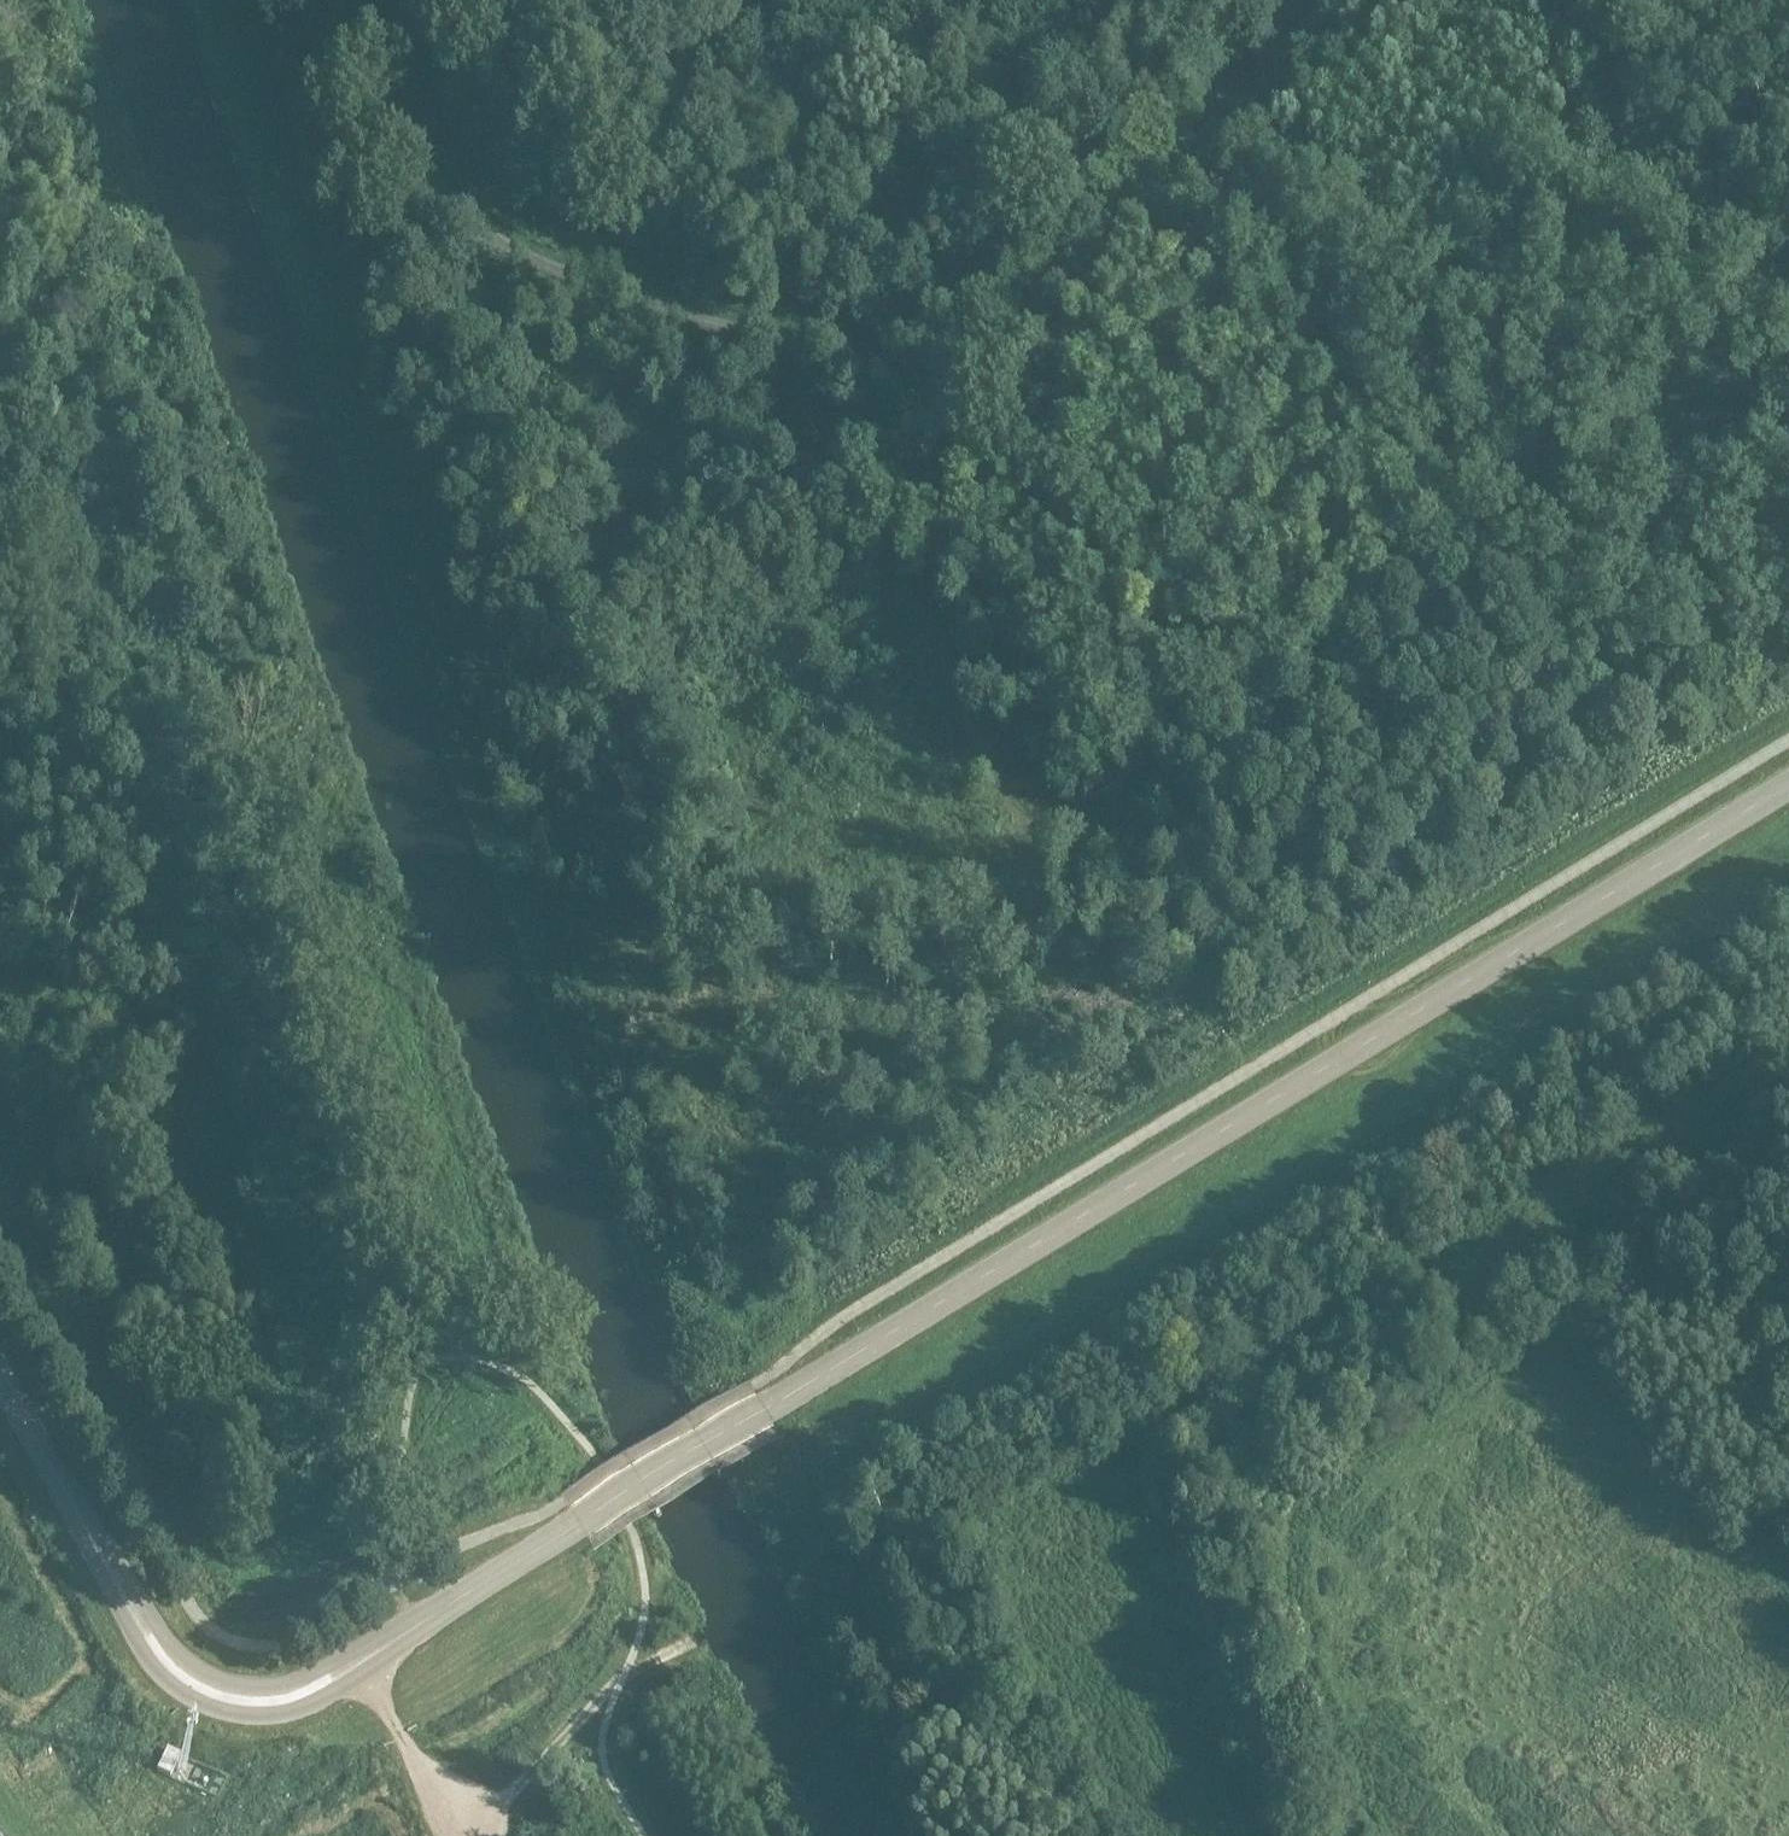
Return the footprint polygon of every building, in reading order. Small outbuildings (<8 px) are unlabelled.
[(180,1755),(166,1749),(156,1770),(170,1777),(180,1755)]
